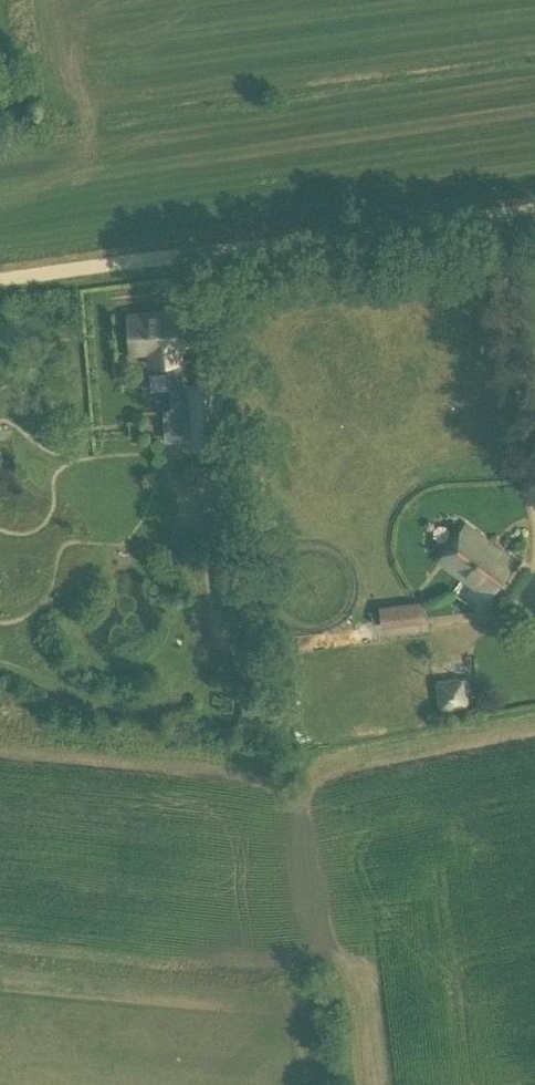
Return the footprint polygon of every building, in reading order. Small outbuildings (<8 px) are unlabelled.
[(180,311),(129,315),(132,352),(148,351),(149,364),(167,363),(172,363),(171,349),(183,348),(180,311)] [(171,410),(163,410),(165,442),(190,440),(190,449),(225,446),(220,382),(187,384),(185,362),(172,363),(167,363),(171,410)] [(486,594),(512,560),(467,525),(440,560),(486,594)] [(382,628),(425,622),(422,601),(379,607),(382,628)] [(439,711),(469,707),(465,677),(435,680),(439,711)]
